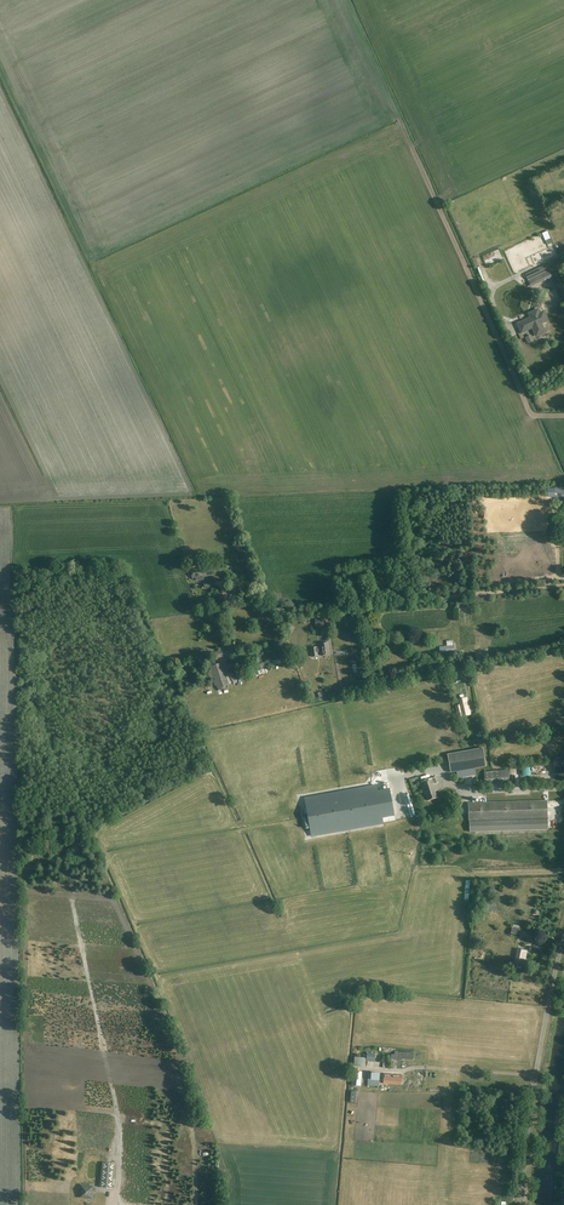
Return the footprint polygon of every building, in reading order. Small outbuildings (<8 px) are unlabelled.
[(544,184),(549,189),(553,184),(548,179),(544,184)] [(486,264),(501,257),(496,247),(482,254),(486,264)] [(555,260),(525,275),(531,287),(555,276),(563,295),(563,279),(555,260)] [(536,315),(535,312),(534,311),(530,313),(530,314),(529,314),(531,319),(526,321),(526,319),(517,323),(521,333),(532,328),(535,333),(539,331),(540,334),(545,332),(541,323),(546,321),(547,320),(546,316),(544,316),(541,317),(539,313),(536,315)] [(525,313),(512,319),(514,323),(527,317),(525,313)] [(191,570),(192,579),(206,576),(213,575),(211,566),(191,570)] [(257,579),(253,568),(247,570),(251,581),(257,579)] [(362,584),(353,585),(354,592),(363,591),(362,584)] [(236,588),(230,589),(232,598),(238,596),(236,588)] [(352,631),(360,630),(359,615),(350,616),(352,631)] [(321,651),(321,656),(330,654),(329,649),(328,647),(329,647),(328,642),(319,643),(320,648),(316,648),(316,647),(311,648),(312,657),(317,656),(317,652),(321,651)] [(204,660),(219,657),(223,656),(222,649),(203,654),(204,660)] [(226,662),(229,670),(245,665),(242,657),(226,662)] [(207,667),(214,690),(227,686),(220,663),(207,667)] [(480,684),(483,693),(489,691),(486,682),(480,684)] [(470,715),(468,706),(466,698),(457,700),(461,717),(470,715)] [(498,724),(492,730),(496,735),(503,728),(498,724)] [(483,748),(447,754),(450,772),(486,766),(483,748)] [(485,784),(499,782),(509,781),(508,770),(484,773),(485,784)] [(437,783),(435,777),(432,778),(421,782),(425,794),(426,794),(428,801),(437,798),(435,791),(436,791),(434,784),(437,783)] [(376,785),(305,798),(312,836),(383,823),(382,817),(394,815),(389,789),(377,791),(376,785)] [(469,821),(470,832),(548,829),(547,800),(468,803),(469,821)] [(496,903),(484,902),(483,909),(495,910),(496,903)] [(522,929),(512,927),(510,935),(520,937),(522,929)] [(521,967),(521,965),(522,965),(523,961),(524,961),(526,951),(517,949),(514,963),(517,964),(517,966),(517,968),(520,968),(521,967)] [(366,1053),(366,1061),(374,1062),(375,1052),(371,1051),(371,1053),(366,1053)] [(355,1066),(364,1067),(365,1059),(356,1058),(355,1066)] [(360,1086),(361,1072),(352,1071),(352,1077),(349,1076),(349,1085),(360,1086)] [(378,1086),(379,1073),(371,1072),(371,1074),(368,1074),(367,1086),(378,1086)] [(401,1085),(402,1075),(384,1074),(383,1083),(401,1085)] [(112,1189),(115,1164),(102,1163),(100,1187),(112,1189)] [(91,1199),(93,1187),(81,1185),(79,1197),(91,1199)]
